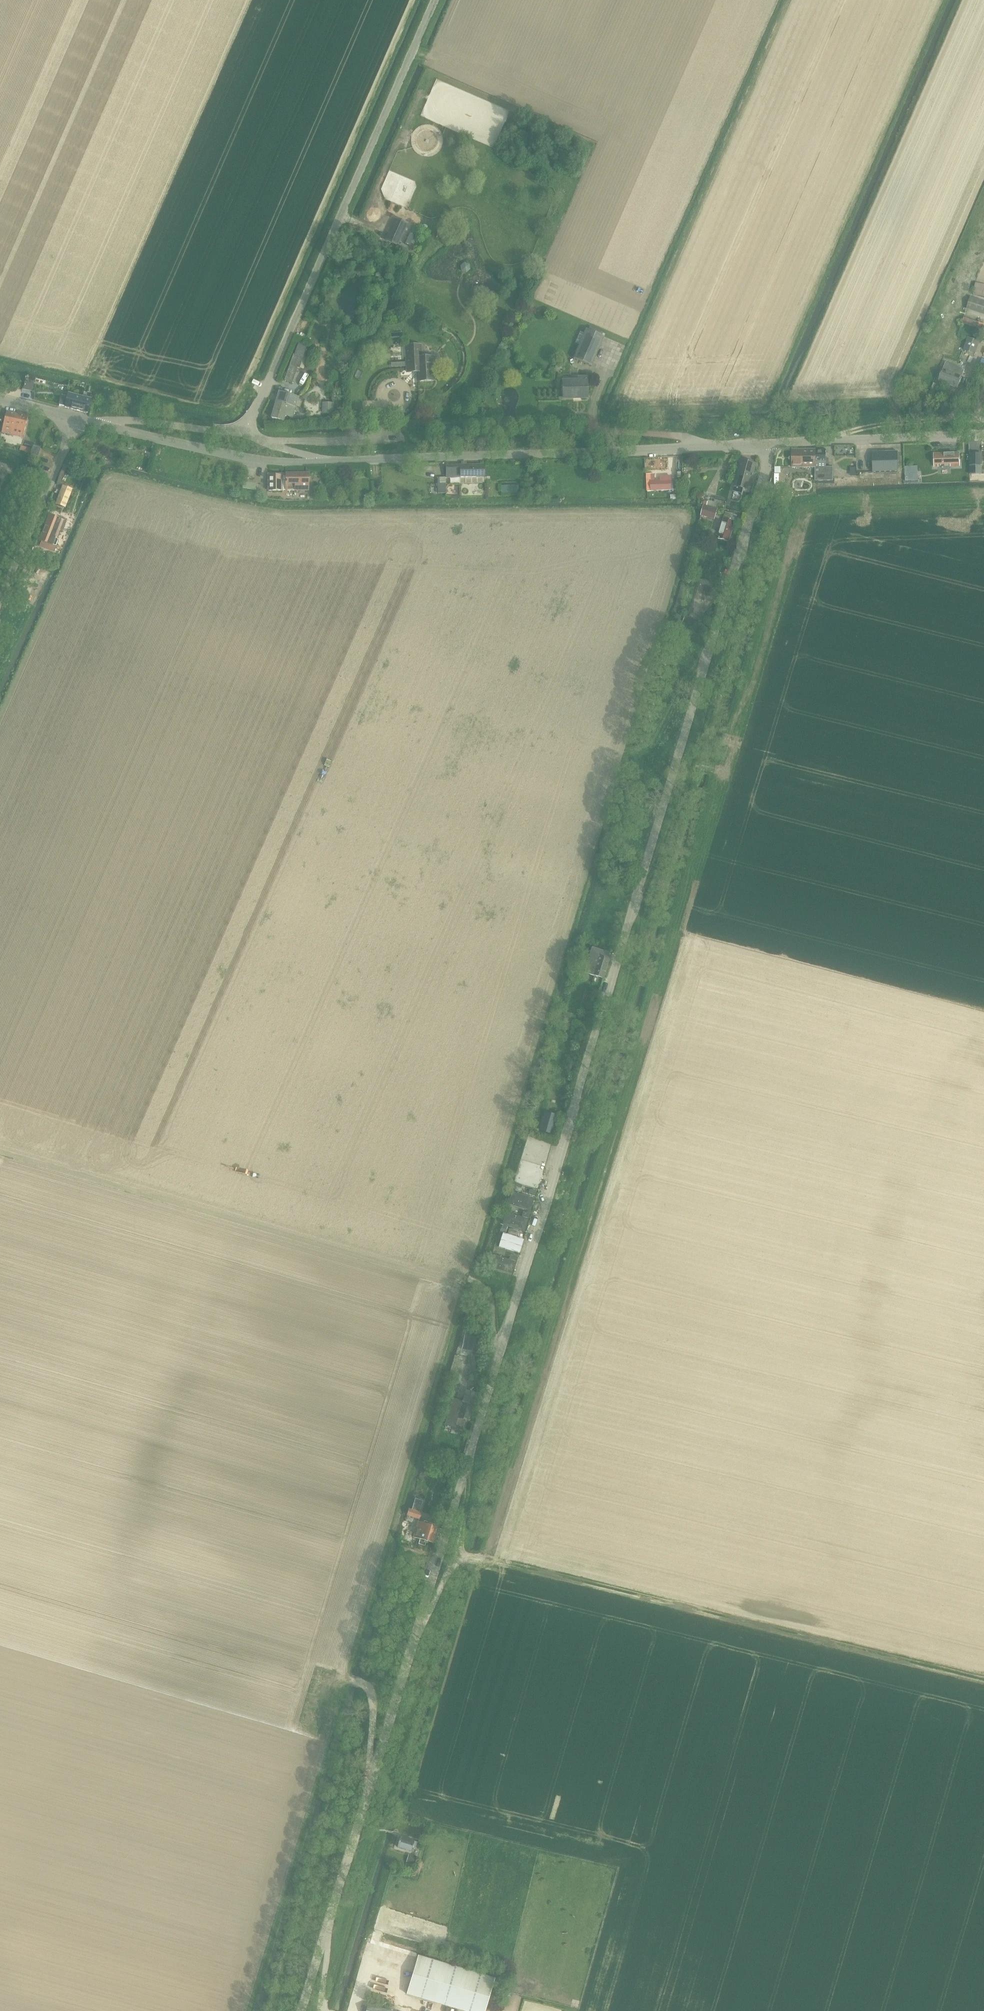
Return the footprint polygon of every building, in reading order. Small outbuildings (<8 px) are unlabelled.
[(396,218),(386,240),(397,245),(407,223),(396,218)] [(983,297),(983,285),(976,283),(973,295),(983,297)] [(966,309),(983,315),(983,301),(970,297),(966,309)] [(962,323),(983,330),(983,324),(963,318),(962,323)] [(586,330),(574,359),(591,366),(604,338),(586,330)] [(963,349),(975,354),(979,342),(967,338),(963,349)] [(293,383),(297,368),(304,370),(308,357),(304,355),(307,345),(298,342),(294,354),(290,365),(289,365),(284,380),(293,383)] [(422,345),(405,345),(406,373),(416,372),(417,382),(420,382),(436,381),(435,373),(436,372),(435,356),(422,357),(422,345)] [(938,381),(940,382),(957,388),(964,370),(954,366),(945,362),(938,381)] [(563,381),(563,399),(587,398),(586,378),(578,378),(578,381),(563,381)] [(25,381),(23,390),(33,392),(34,383),(25,381)] [(933,383),(928,396),(933,399),(936,393),(935,392),(938,385),(933,383)] [(63,396),(60,406),(66,407),(87,412),(91,399),(69,394),(64,392),(63,396)] [(272,418),(283,421),(285,416),(292,418),(298,398),(279,392),(272,418)] [(7,412),(3,428),(2,433),(23,438),(28,414),(16,411),(16,414),(7,412)] [(31,453),(31,455),(38,457),(41,448),(34,446),(33,449),(31,453)] [(809,449),(792,450),(792,467),(809,467),(816,467),(816,449),(809,449)] [(826,449),(816,449),(816,467),(817,467),(817,470),(817,472),(817,480),(834,480),(834,472),(834,467),(827,467),(826,463),(829,463),(829,458),(826,458),(826,449)] [(873,472),(878,472),(898,472),(898,452),(873,453),(873,472)] [(934,454),(935,468),(938,467),(938,465),(951,465),(951,467),(960,467),(959,453),(934,454)] [(982,455),(971,455),(971,474),(981,474),(981,465),(982,465),(982,455)] [(742,461),(734,491),(742,493),(744,488),(749,490),(756,465),(742,461)] [(446,465),(447,478),(460,477),(460,478),(484,477),(483,464),(446,465)] [(917,466),(905,467),(905,481),(918,481),(917,466)] [(269,490),(287,490),(308,490),(308,473),(287,474),(287,475),(283,475),(283,474),(269,475),(269,490)] [(647,475),(646,475),(647,479),(647,491),(651,491),(652,491),(672,490),(677,490),(677,477),(671,477),(670,477),(669,476),(664,476),(662,478),(661,478),(661,481),(655,481),(654,474),(647,475)] [(446,493),(446,477),(437,478),(438,494),(446,493)] [(244,479),(242,488),(255,491),(257,481),(244,479)] [(517,485),(501,485),(501,493),(517,493),(517,485)] [(63,486),(56,504),(65,508),(73,490),(63,486)] [(786,491),(783,497),(791,500),(793,494),(786,491)] [(716,498),(714,504),(714,506),(724,509),(726,504),(724,504),(725,500),(716,498)] [(718,509),(707,506),(706,507),(699,505),(699,506),(701,514),(704,515),(704,516),(715,518),(718,509)] [(724,518),(718,538),(729,542),(735,521),(736,516),(735,516),(725,513),(724,518)] [(40,540),(56,546),(59,540),(58,539),(57,539),(61,529),(63,530),(67,519),(61,517),(60,519),(49,515),(40,540)] [(41,542),(40,547),(49,550),(51,545),(41,542)] [(585,973),(603,978),(609,960),(608,960),(610,953),(592,947),(585,973)] [(566,1012),(563,1021),(573,1024),(576,1015),(566,1012)] [(545,1111),(539,1131),(552,1134),(557,1115),(545,1111)] [(479,1353),(483,1336),(465,1332),(462,1350),(479,1353)] [(478,1355),(468,1357),(470,1372),(480,1371),(478,1355)] [(463,1429),(466,1420),(469,1421),(477,1395),(466,1391),(463,1402),(454,1400),(448,1421),(454,1423),(453,1426),(463,1429)] [(423,1501),(416,1499),(412,1510),(409,1509),(407,1516),(420,1519),(422,1513),(420,1512),(423,1501)] [(414,1538),(433,1543),(437,1528),(418,1522),(414,1538)] [(418,1849),(420,1843),(400,1837),(397,1847),(412,1851),(413,1848),(418,1849)] [(411,1855),(409,1861),(417,1863),(418,1857),(411,1855)] [(407,1994),(463,2010),(485,2010),(495,1978),(418,1955),(407,1994)]
